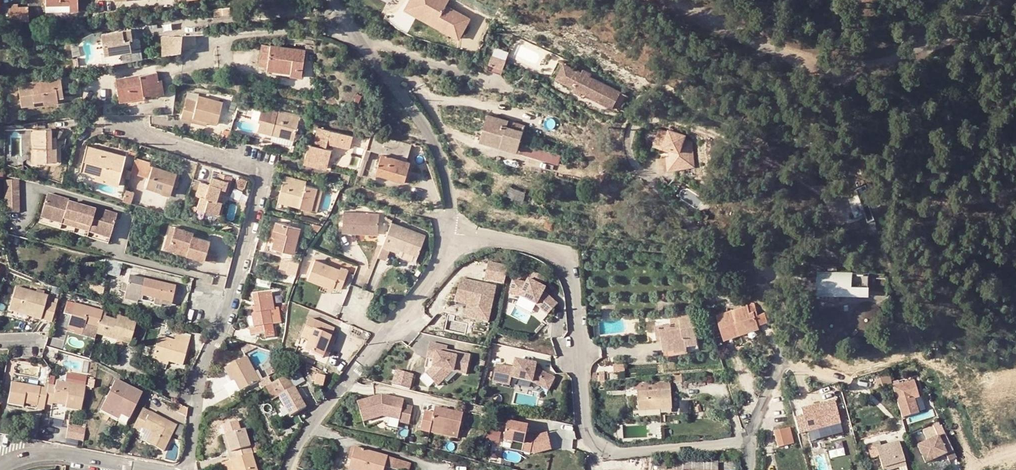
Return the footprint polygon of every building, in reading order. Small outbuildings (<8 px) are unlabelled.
[(7,0),(8,13),(27,12),(26,0),(18,0),(7,0)] [(406,10),(461,39),(472,18),(447,5),(450,0),(411,0),(406,10)] [(103,48),(130,44),(127,25),(100,29),(103,48)] [(179,50),(181,33),(162,36),(165,53),(179,50)] [(264,60),(276,63),(272,41),(259,38),(255,58),(264,60)] [(298,72),(303,47),(272,41),(276,63),(287,65),(286,70),(298,72)] [(581,73),(563,63),(554,79),(612,108),(620,92),(590,77),(593,73),(584,69),(581,73)] [(37,92),(45,91),(61,89),(60,81),(66,80),(66,69),(22,74),(24,96),(38,95),(37,92)] [(121,99),(162,92),(160,79),(158,71),(118,77),(121,99)] [(183,119),(193,121),(194,116),(209,118),(220,121),(224,99),(200,95),(198,102),(186,99),(183,119)] [(271,121),(268,129),(289,136),(296,112),(260,101),(255,117),(271,121)] [(305,137),(300,153),(315,158),(314,162),(321,164),(327,144),(321,142),(322,137),(344,144),(352,121),(317,111),(309,139),(305,137)] [(479,144),(516,153),(522,131),(507,127),(508,122),(486,116),(479,144)] [(371,122),(364,139),(383,145),(376,163),(390,168),(391,166),(405,171),(410,157),(396,149),(392,144),(388,136),(386,128),(371,122)] [(659,128),(651,125),(645,141),(660,148),(661,157),(658,158),(659,166),(674,164),(673,159),(681,157),(681,140),(674,135),(676,131),(661,124),(659,128)] [(54,141),(50,141),(50,133),(50,125),(30,125),(29,142),(34,142),(34,156),(54,157),(54,141)] [(396,149),(410,157),(411,155),(407,153),(409,148),(399,141),(396,136),(394,130),(386,128),(388,136),(392,144),(396,149)] [(267,135),(287,141),(289,136),(268,129),(267,135)] [(684,134),(676,131),(674,135),(681,140),(681,157),(673,159),(674,164),(688,162),(684,134)] [(79,166),(94,170),(116,177),(124,152),(86,141),(79,166)] [(156,186),(162,164),(151,161),(152,159),(130,153),(126,167),(147,173),(144,182),(156,186)] [(300,153),(299,157),(314,162),(315,158),(300,153)] [(323,170),(342,175),(342,172),(344,167),(325,162),(323,170)] [(174,169),(162,164),(156,186),(167,190),(174,169)] [(391,166),(390,168),(390,170),(404,175),(405,171),(391,166)] [(302,175),(281,169),(280,175),(293,179),(294,177),(301,179),(302,175)] [(93,174),(115,181),(116,177),(94,170),(93,174)] [(193,204),(215,211),(219,199),(213,197),(217,185),(222,186),(225,177),(209,172),(207,179),(197,176),(193,190),(197,192),(193,204)] [(280,175),(274,196),(295,201),(307,205),(313,183),(301,179),(294,177),(293,179),(280,175)] [(16,176),(2,176),(1,208),(16,208),(16,176)] [(512,186),(509,196),(525,201),(528,191),(512,186)] [(76,203),(63,199),(64,196),(44,190),(38,209),(51,213),(50,217),(58,219),(59,215),(72,218),(86,222),(85,226),(93,229),(94,225),(107,228),(112,210),(92,204),(90,207),(76,203)] [(295,201),(274,196),(272,203),(293,208),(295,201)] [(358,227),(358,223),(374,225),(375,208),(340,205),(338,225),(358,227)] [(268,230),(271,231),(292,239),(296,222),(272,216),(270,224),(268,230)] [(72,218),(71,222),(85,226),(86,222),(72,218)] [(422,234),(389,218),(378,241),(386,245),(389,241),(413,253),(422,234)] [(167,239),(172,222),(167,220),(159,245),(181,252),(182,249),(182,248),(175,246),(177,243),(166,239),(167,239)] [(189,227),(172,222),(167,239),(166,239),(177,243),(175,246),(182,248),(182,249),(200,254),(209,257),(212,248),(202,245),(206,235),(188,230),(189,227)] [(289,247),(292,239),(271,231),(268,242),(277,244),(289,247)] [(393,253),(409,261),(413,253),(389,241),(386,245),(395,249),(393,253)] [(280,267),(297,272),(300,261),(283,256),(280,267)] [(335,264),(309,257),(303,275),(330,283),(331,281),(337,283),(343,264),(336,262),(335,264)] [(488,261),(486,280),(505,282),(508,263),(488,261)] [(545,309),(555,298),(541,285),(536,283),(538,279),(542,271),(529,265),(525,273),(523,277),(510,274),(507,289),(517,290),(534,298),(545,309)] [(157,293),(166,295),(170,279),(126,267),(122,284),(120,291),(132,294),(134,287),(146,290),(145,295),(156,298),(157,293)] [(815,273),(815,296),(867,297),(868,287),(850,287),(850,274),(815,273)] [(456,302),(468,304),(465,317),(490,322),(498,284),(462,276),(456,302)] [(43,299),(45,300),(47,292),(14,282),(7,304),(9,305),(18,307),(19,304),(33,308),(32,311),(41,314),(43,305),(41,304),(43,299)] [(249,292),(269,298),(266,284),(248,287),(249,292)] [(249,319),(245,320),(246,327),(260,324),(259,317),(267,315),(265,302),(269,301),(269,298),(249,292),(251,301),(251,304),(246,305),(249,319)] [(43,314),(50,316),(55,299),(49,297),(43,314)] [(89,322),(96,324),(100,307),(66,298),(63,309),(70,312),(68,322),(82,326),(83,323),(84,320),(89,322)] [(880,331),(883,326),(885,320),(884,314),(881,309),(877,305),(872,302),(866,302),(861,303),(856,306),(853,310),(851,315),(850,320),(851,325),(854,330),(858,333),(863,336),(869,336),(875,334),(880,331)] [(672,303),(658,306),(659,311),(634,316),(636,326),(641,325),(644,340),(655,338),(655,340),(667,338),(666,334),(678,331),(672,303)] [(843,334),(847,329),(848,323),(847,317),(844,312),(840,308),(836,307),(834,306),(828,306),(823,307),(819,310),(815,314),(814,319),(813,324),(815,329),(818,334),(822,337),(827,339),(833,340),(839,338),(843,334)] [(857,336),(858,333),(854,330),(851,325),(850,320),(851,315),(853,310),(856,306),(836,307),(840,308),(844,312),(847,317),(848,323),(847,329),(843,334),(845,336),(857,336)] [(100,307),(96,324),(94,329),(102,331),(115,334),(117,327),(123,329),(131,331),(136,313),(116,307),(115,311),(100,307)] [(748,308),(717,317),(724,341),(740,337),(739,333),(758,328),(755,317),(751,318),(748,308)] [(314,331),(322,319),(311,314),(308,322),(316,325),(314,331)] [(259,317),(260,324),(261,328),(270,327),(268,315),(267,315),(259,317)] [(337,324),(322,319),(314,331),(312,335),(308,347),(324,352),(326,347),(330,340),(335,341),(338,334),(334,332),(337,324)] [(304,332),(312,335),(314,331),(316,325),(308,322),(304,332)] [(117,327),(115,334),(121,336),(123,329),(117,327)] [(157,330),(151,349),(166,354),(180,358),(189,332),(175,327),(172,334),(157,330)] [(411,336),(408,351),(416,353),(415,360),(408,367),(420,378),(433,364),(448,367),(452,349),(428,344),(429,340),(411,336)] [(330,340),(326,347),(331,349),(335,341),(330,340)] [(247,348),(225,361),(233,374),(240,385),(261,372),(247,348)] [(150,352),(165,357),(166,354),(151,349),(150,352)] [(543,384),(550,371),(530,361),(531,357),(512,354),(511,363),(496,360),(493,375),(508,378),(509,372),(527,376),(543,384)] [(326,368),(314,364),(312,371),(315,372),(314,375),(323,377),(326,368)] [(645,379),(662,377),(661,369),(644,371),(645,379)] [(292,381),(291,382),(284,370),(270,378),(276,390),(288,411),(303,402),(292,381)] [(116,414),(119,407),(128,411),(140,386),(113,373),(98,405),(116,414)] [(229,377),(235,387),(240,385),(233,374),(229,377)] [(878,387),(892,383),(890,374),(875,379),(878,387)] [(53,378),(46,378),(46,381),(43,397),(49,398),(49,402),(47,410),(60,412),(62,405),(62,400),(78,403),(82,379),(54,375),(53,378)] [(42,403),(43,397),(46,381),(11,376),(7,397),(21,399),(22,394),(36,397),(34,401),(42,403)] [(665,395),(662,377),(645,379),(629,382),(631,400),(665,395)] [(276,390),(270,378),(264,381),(271,393),(276,390)] [(902,417),(924,411),(915,380),(893,386),(902,417)] [(409,392),(410,386),(389,381),(387,387),(409,392)] [(843,423),(837,398),(802,406),(804,414),(797,416),(801,433),(843,423)] [(176,405),(185,410),(186,402),(179,399),(176,405)] [(171,423),(174,416),(141,400),(131,422),(139,425),(141,421),(150,426),(146,434),(162,442),(169,428),(165,426),(168,421),(171,423)] [(421,429),(423,423),(451,430),(455,411),(427,404),(425,410),(417,408),(413,426),(421,429)] [(116,414),(125,418),(128,411),(119,407),(116,414)] [(529,430),(530,423),(510,419),(504,445),(547,454),(551,435),(529,430)] [(785,420),(769,425),(775,440),(790,435),(785,420)] [(142,426),(140,431),(146,434),(150,426),(141,421),(139,425),(142,426)] [(421,429),(449,436),(451,430),(423,423),(421,429)] [(85,439),(86,427),(69,425),(67,438),(85,439)] [(230,450),(250,444),(245,428),(226,433),(230,450)] [(500,443),(503,432),(489,428),(487,440),(500,443)] [(926,454),(946,445),(942,435),(940,428),(918,437),(926,454)] [(950,452),(956,449),(949,432),(942,435),(946,445),(950,452)] [(226,433),(222,434),(227,451),(230,450),(226,433)] [(877,447),(875,442),(869,444),(873,456),(879,454),(884,469),(908,469),(899,441),(877,447)] [(250,444),(230,450),(236,469),(257,469),(250,444)] [(350,458),(347,469),(350,469),(392,469),(393,466),(407,469),(410,460),(351,444),(347,457),(350,458)] [(668,468),(668,469),(721,469),(716,469),(716,459),(673,459),(673,468),(668,468)]
